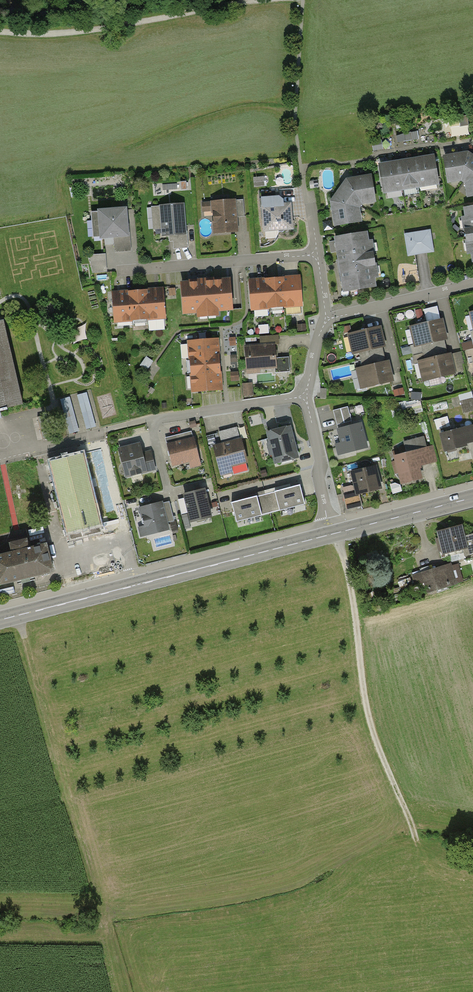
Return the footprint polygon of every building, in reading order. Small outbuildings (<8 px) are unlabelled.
[(446,157),(448,175),(456,173),(457,180),(462,179),(467,183),(467,188),(472,187),(472,157),(468,154),(446,157)] [(433,156),(380,165),(384,188),(401,185),(402,189),(404,190),(420,188),(420,191),(438,188),(433,156)] [(332,201),(336,224),(359,220),(357,208),(361,202),(366,202),(365,195),(372,194),(369,177),(348,180),(332,201)] [(275,192),(258,193),(262,233),(292,230),(290,204),(284,205),(283,197),(275,192)] [(244,199),(203,202),(204,210),(214,209),(216,233),(236,231),(235,217),(245,216),(244,199)] [(182,205),(162,207),(164,234),(172,234),(173,247),(188,246),(187,231),(184,231),(182,205)] [(126,208),(89,211),(91,239),(110,237),(111,252),(129,250),(126,208)] [(429,232),(407,235),(410,254),(432,250),(429,232)] [(337,241),(330,242),(332,251),(338,250),(345,290),(374,285),(371,265),(374,264),(373,253),(368,254),(365,234),(337,239),(337,241)] [(105,254),(88,255),(92,273),(107,272),(105,254)] [(301,304),(299,277),(250,281),(252,308),(301,304)] [(231,308),(229,280),(181,284),(184,312),(231,308)] [(165,317),(162,289),(113,293),(116,321),(165,317)] [(445,339),(441,320),(415,326),(420,344),(411,346),(413,354),(424,352),(426,360),(424,360),(428,379),(454,373),(449,354),(444,355),(441,340),(445,339)] [(6,424),(4,415),(26,409),(5,321),(0,322),(0,425),(6,424)] [(383,346),(379,327),(353,333),(357,352),(360,351),(363,367),(361,367),(363,376),(354,379),(357,391),(367,389),(366,386),(391,380),(387,361),(382,363),(379,347),(383,346)] [(278,344),(277,335),(260,337),(261,345),(248,347),(249,369),(275,367),(276,372),(289,371),(288,357),(275,358),(274,344),(278,344)] [(218,356),(217,339),(187,342),(189,358),(218,356)] [(220,373),(218,356),(189,358),(190,375),(220,373)] [(221,389),(220,373),(190,375),(192,392),(221,389)] [(88,390),(60,398),(71,433),(81,430),(81,429),(98,424),(88,390)] [(472,398),(461,401),(464,412),(472,410),(472,401),(472,398)] [(352,421),(347,406),(333,410),(337,425),(352,421)] [(447,427),(445,420),(435,423),(437,429),(447,427)] [(337,444),(339,454),(367,447),(361,423),(338,429),(342,443),(337,444)] [(441,434),(446,451),(466,445),(465,441),(472,439),(472,425),(441,434)] [(233,474),(248,471),(237,427),(222,430),(226,444),(216,447),(221,467),(231,464),(233,474)] [(296,456),(289,427),(268,433),(276,461),(296,456)] [(178,442),(168,445),(173,465),(198,458),(191,431),(176,435),(178,442)] [(220,432),(210,434),(212,443),(222,441),(220,432)] [(403,454),(390,457),(397,485),(418,479),(415,467),(436,461),(432,446),(423,449),(420,437),(400,443),(403,454)] [(139,444),(120,449),(126,476),(154,469),(150,452),(142,454),(139,444)] [(82,454),(51,461),(52,463),(46,464),(50,484),(56,482),(68,532),(100,524),(82,454)] [(371,467),(347,473),(353,496),(377,490),(371,467)] [(305,504),(300,485),(232,502),(237,522),(305,504)] [(204,490),(185,495),(185,498),(179,500),(182,513),(188,511),(190,520),(211,515),(204,490)] [(162,501),(136,507),(143,535),(169,529),(162,501)] [(458,529),(432,535),(437,555),(458,551),(459,558),(472,555),(472,535),(460,537),(458,529)] [(52,570),(46,543),(31,547),(29,538),(10,542),(12,552),(0,555),(0,583),(52,570)] [(455,585),(449,564),(416,573),(422,594),(455,585)]
